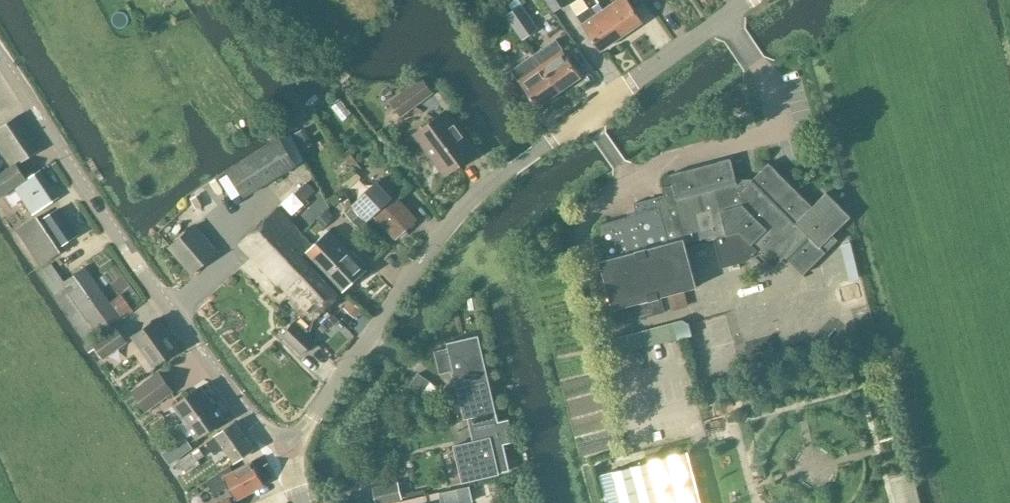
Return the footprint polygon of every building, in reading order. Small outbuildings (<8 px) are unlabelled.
[(553,10),(568,0),(547,0),(553,10)] [(604,9),(622,35),(643,21),(629,0),(618,0),(604,9)] [(519,4),(505,14),(512,24),(523,39),(537,29),(526,14),(519,4)] [(601,50),(622,35),(604,9),(596,15),(590,6),(577,15),(583,24),(601,50)] [(556,38),(534,54),(559,91),(581,75),(556,38)] [(534,54),(511,69),(519,80),(537,106),(559,91),(534,54)] [(391,100),(402,116),(434,92),(423,77),(391,100)] [(445,174),(476,151),(446,110),(415,134),(445,174)] [(26,178),(27,177),(17,162),(20,161),(41,147),(19,114),(0,127),(0,131),(7,141),(0,145),(0,148),(12,165),(0,173),(0,195),(4,192),(16,185),(26,178)] [(227,170),(228,171),(244,197),(297,164),(280,137),(227,170)] [(662,187),(664,195),(670,219),(677,218),(683,243),(685,242),(705,237),(708,239),(714,238),(722,266),(747,259),(756,250),(769,263),(781,252),(803,274),(838,240),(832,234),(851,216),(827,192),(812,206),(769,162),(754,177),(736,179),(730,158),(670,174),(672,184),(662,187)] [(60,195),(42,168),(27,177),(26,178),(16,185),(34,213),(60,195)] [(418,219),(382,180),(345,214),(359,226),(373,213),(396,238),(418,219)] [(297,192),(296,193),(304,202),(305,201),(316,191),(307,182),(297,192)] [(696,286),(685,242),(683,243),(677,218),(670,219),(664,195),(633,203),(636,214),(598,224),(607,259),(600,260),(612,309),(620,307),(624,322),(665,311),(661,296),(696,286)] [(60,207),(43,219),(43,220),(40,222),(37,216),(19,229),(43,263),(61,250),(58,247),(78,233),(60,207)] [(296,282),(312,263),(304,254),(307,252),(315,245),(314,245),(279,208),(242,243),(287,291),(296,282)] [(324,228),(332,221),(325,213),(317,221),(324,228)] [(194,226),(171,246),(170,247),(193,273),(217,252),(194,226)] [(315,245),(307,252),(342,291),(366,269),(329,230),(314,245),(315,245)] [(64,281),(51,263),(39,271),(88,341),(100,333),(101,334),(123,319),(86,266),(64,281)] [(339,294),(312,263),(296,282),(300,287),(304,284),(326,307),(339,294)] [(296,282),(287,291),(294,298),(291,301),(302,313),(305,310),(314,319),(326,307),(304,284),(300,287),(296,282)] [(345,307),(344,309),(355,319),(356,317),(362,311),(351,301),(345,307)] [(155,365),(179,347),(158,318),(134,336),(155,365)] [(673,322),(677,337),(692,334),(689,323),(683,320),(673,322)] [(302,354),(315,340),(295,321),(281,335),(302,354)] [(127,341),(117,327),(95,342),(105,357),(127,341)] [(467,416),(495,409),(477,336),(449,343),(450,347),(436,350),(441,369),(454,366),(466,416),(467,416)] [(148,409),(173,390),(159,371),(133,390),(148,409)] [(416,375),(408,387),(417,393),(425,381),(416,375)] [(198,437),(224,418),(201,385),(175,404),(198,437)] [(455,446),(463,481),(499,472),(499,471),(509,469),(503,443),(513,440),(505,406),(495,409),(467,416),(470,432),(477,430),(478,439),(455,446)] [(236,421),(206,442),(215,454),(224,448),(234,461),(254,447),(236,421)] [(192,447),(186,438),(181,442),(187,450),(192,447)] [(192,451),(174,465),(182,476),(200,463),(192,451)] [(688,452),(613,470),(621,502),(700,502),(688,452)] [(233,471),(230,465),(207,480),(214,493),(230,485),(237,499),(265,484),(252,461),(233,471)] [(401,497),(398,482),(374,487),(378,502),(401,497)] [(471,485),(440,492),(442,502),(467,502),(474,501),(471,489),(471,485)] [(489,498),(486,485),(472,489),(475,501),(489,498)]
